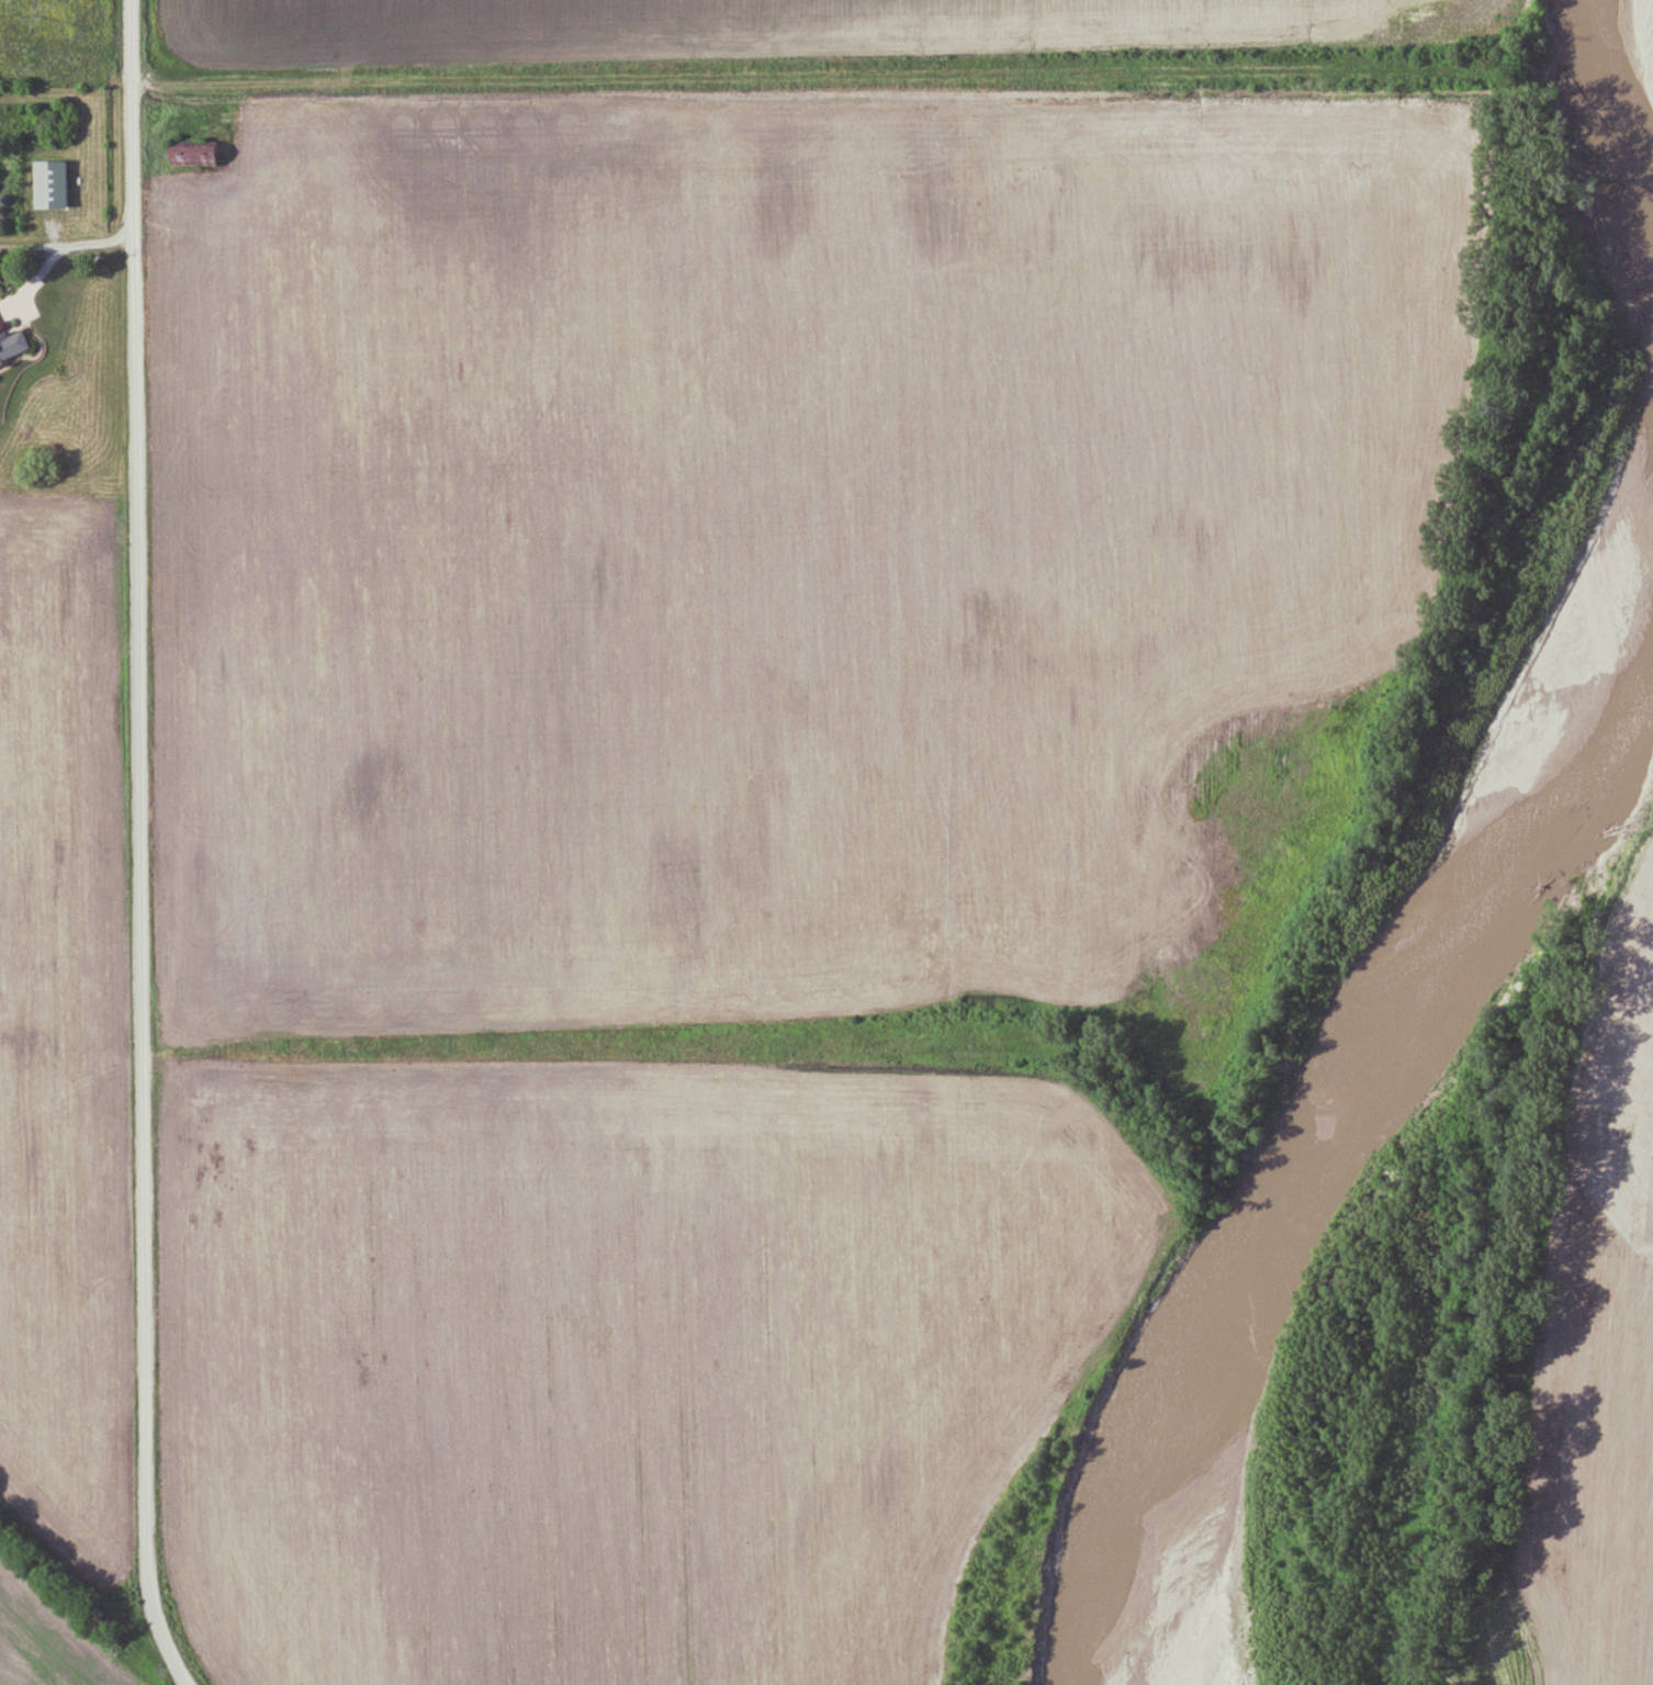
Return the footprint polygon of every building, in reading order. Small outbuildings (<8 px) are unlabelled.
[(31,208),(64,208),(64,161),(31,161),(31,208)] [(22,363),(22,335),(0,335),(0,363),(22,363)]
